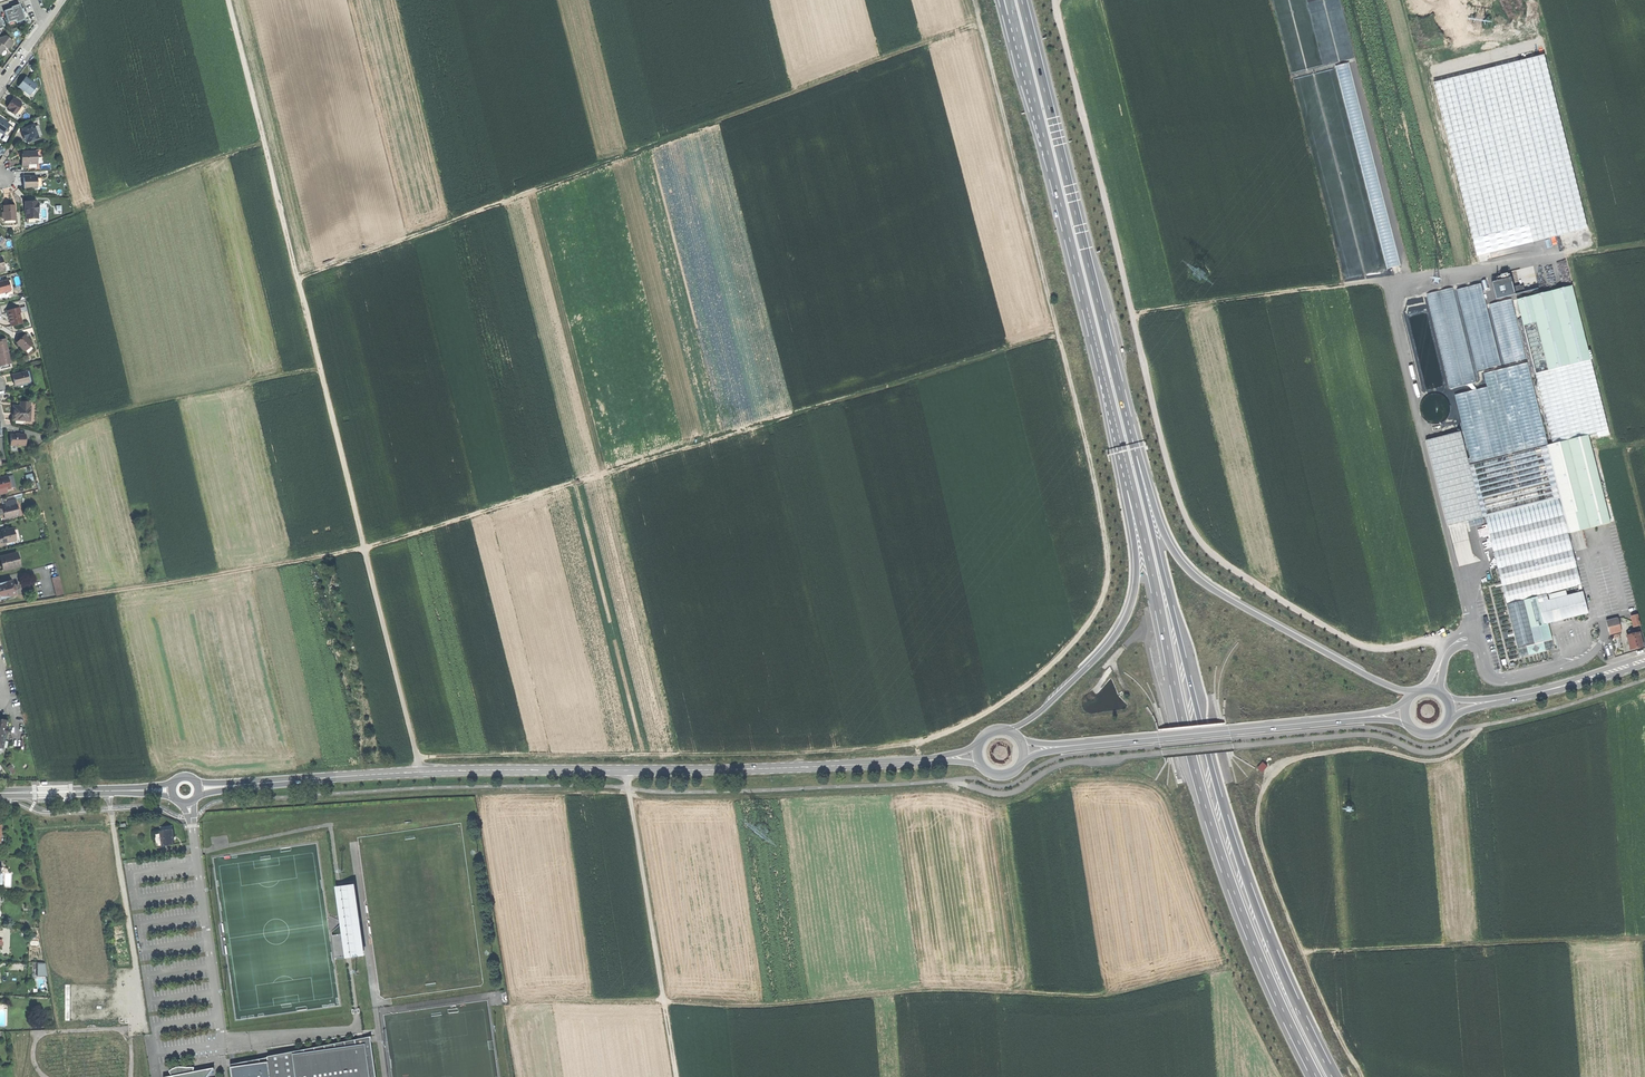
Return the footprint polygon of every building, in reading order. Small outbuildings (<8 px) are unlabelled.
[(11,7),(11,9),(8,10),(4,11),(8,23),(15,20),(16,23),(25,20),(22,13),(19,5),(11,7)] [(26,11),(22,13),(25,20),(26,24),(30,23),(26,11)] [(0,55),(5,48),(8,49),(10,47),(13,42),(5,36),(1,37),(0,38),(0,55)] [(1588,229),(1544,53),(1431,81),(1475,257),(1588,229)] [(1353,94),(1355,93),(1349,62),(1335,65),(1340,87),(1347,85),(1348,90),(1352,90),(1353,94)] [(38,85),(26,77),(23,82),(19,87),(23,90),(24,88),(32,94),(38,85)] [(11,103),(8,107),(12,110),(11,113),(15,115),(16,113),(17,114),(23,105),(14,99),(11,103)] [(4,135),(11,125),(0,118),(0,132),(4,135)] [(28,139),(29,142),(40,139),(35,125),(24,128),(25,131),(28,139)] [(23,162),(23,167),(29,167),(29,164),(38,164),(38,160),(37,160),(37,152),(24,152),(24,157),(22,157),(23,162)] [(25,182),(25,188),(39,188),(39,178),(30,178),(25,178),(25,182)] [(30,202),(26,202),(26,218),(38,218),(38,213),(39,213),(38,203),(37,203),(37,201),(30,202)] [(5,213),(5,219),(16,219),(16,206),(10,206),(5,206),(5,213)] [(1379,237),(1386,268),(1399,265),(1389,218),(1384,220),(1385,225),(1383,225),(1385,236),(1379,237)] [(1492,299),(1524,291),(1522,284),(1512,287),(1510,277),(1507,277),(1506,272),(1497,274),(1498,279),(1488,282),(1492,299)] [(9,280),(11,291),(0,294),(0,297),(0,298),(15,295),(12,279),(9,280)] [(11,291),(9,280),(0,282),(0,294),(11,291)] [(1500,365),(1480,283),(1455,289),(1476,371),(1500,365)] [(1591,360),(1571,285),(1515,300),(1536,375),(1591,360)] [(1452,288),(1427,294),(1451,388),(1477,382),(1452,288)] [(1526,358),(1512,299),(1489,305),(1504,364),(1526,358)] [(10,317),(12,326),(22,324),(20,313),(19,309),(8,311),(10,317)] [(20,340),(17,343),(25,351),(33,344),(24,335),(20,340)] [(8,352),(8,350),(6,339),(0,341),(0,353),(8,352)] [(8,352),(0,353),(0,366),(11,363),(8,352)] [(1536,375),(1554,444),(1561,442),(1589,435),(1601,432),(1609,430),(1591,360),(1536,375)] [(1547,445),(1527,362),(1483,373),(1486,387),(1454,395),(1462,432),(1471,464),(1547,445)] [(15,381),(16,386),(30,382),(27,372),(14,376),(15,381)] [(18,407),(14,407),(14,413),(13,420),(30,421),(31,407),(21,407),(18,407)] [(1484,517),(1462,432),(1424,441),(1446,527),(1484,517)] [(26,435),(11,435),(11,439),(11,446),(26,445),(26,435)] [(1583,529),(1611,522),(1589,435),(1561,442),(1579,513),(1583,529)] [(1565,516),(1579,513),(1561,442),(1554,444),(1547,445),(1561,499),(1565,516)] [(1485,518),(1561,499),(1547,445),(1471,464),(1484,517),(1485,515),(1485,518)] [(27,475),(28,481),(35,480),(33,473),(27,475)] [(0,478),(0,491),(8,489),(11,488),(8,476),(0,478)] [(3,504),(6,503),(16,501),(15,496),(2,499),(3,504)] [(1490,535),(1565,516),(1561,499),(1485,518),(1490,535)] [(4,514),(5,519),(10,518),(10,517),(17,515),(15,509),(18,509),(17,504),(7,506),(0,507),(0,515),(4,514)] [(1565,516),(1490,535),(1508,606),(1539,598),(1548,596),(1583,587),(1565,516)] [(6,546),(5,543),(16,540),(13,529),(2,531),(2,534),(0,534),(0,547),(6,546)] [(8,555),(1,557),(2,564),(4,570),(20,567),(18,560),(17,553),(8,555)] [(4,596),(7,597),(16,595),(15,590),(13,589),(12,587),(14,586),(12,580),(7,582),(3,583),(2,585),(0,585),(0,597),(4,596)] [(1585,592),(1550,601),(1540,604),(1546,626),(1567,621),(1591,615),(1585,592)] [(1550,601),(1548,596),(1539,598),(1540,604),(1550,601)] [(1540,604),(1539,598),(1508,606),(1518,648),(1550,640),(1546,626),(1540,604)] [(1605,614),(1607,621),(1618,618),(1616,612),(1605,614)] [(1631,616),(1634,627),(1640,625),(1638,614),(1631,616)] [(1607,621),(1608,627),(1620,624),(1618,618),(1607,621)] [(1608,627),(1610,633),(1621,630),(1620,624),(1608,627)] [(1630,643),(1631,649),(1637,647),(1643,646),(1640,632),(1634,634),(1630,634),(1628,635),(1629,639),(1628,639),(1629,644),(1630,643)] [(3,748),(6,734),(4,734),(5,729),(3,729),(4,726),(7,727),(8,720),(0,719),(0,720),(0,748),(3,748)] [(12,764),(8,766),(12,773),(16,771),(12,764)] [(171,829),(159,831),(161,846),(170,845),(170,839),(172,839),(173,839),(171,829)] [(341,887),(334,888),(344,959),(348,958),(362,956),(353,890),(342,891),(341,887)] [(37,963),(37,976),(47,976),(45,963),(37,963)] [(269,1076),(375,1076),(370,1044),(360,1046),(267,1058),(267,1063),(269,1076)] [(230,1068),(231,1076),(269,1076),(267,1063),(230,1068)] [(193,1068),(178,1068),(173,1069),(168,1072),(171,1076),(190,1076),(193,1068)]
